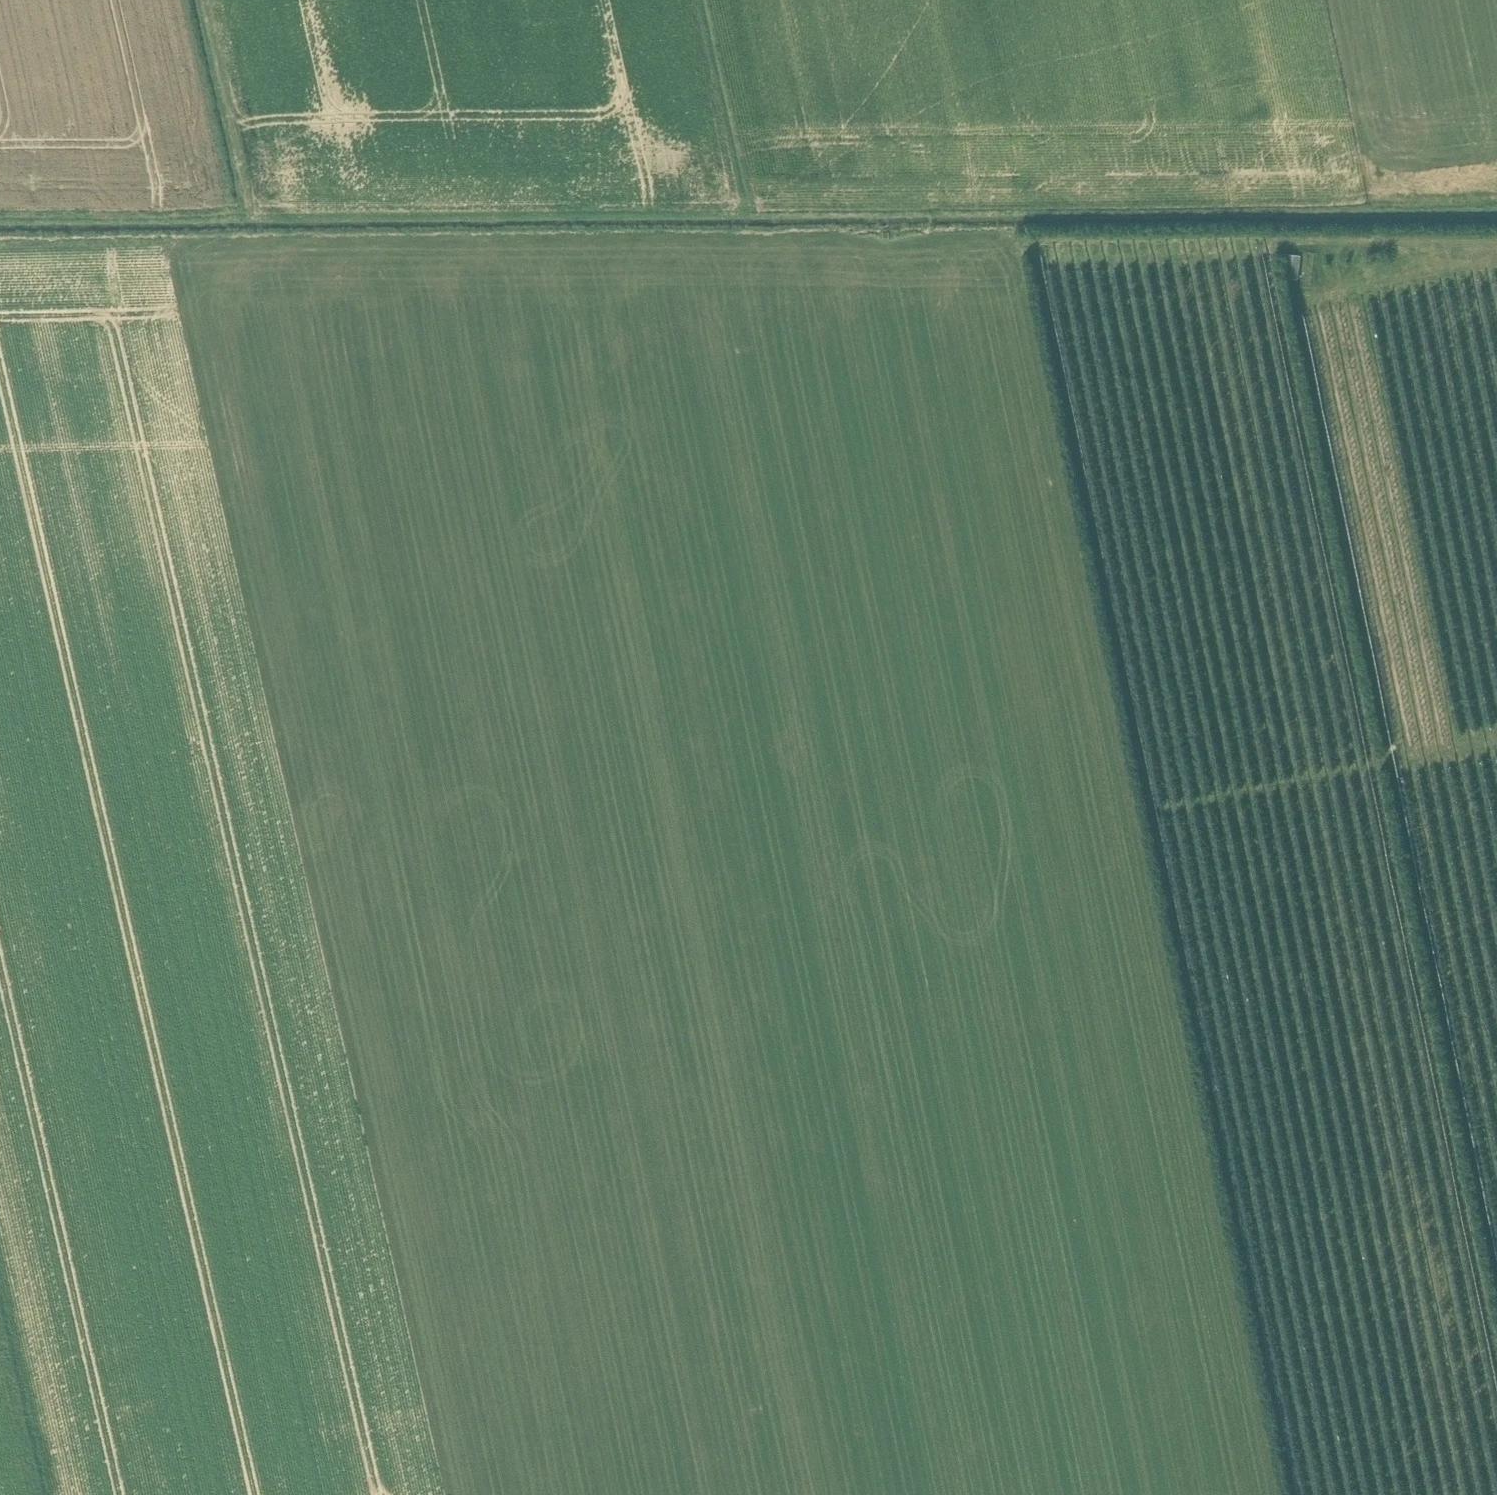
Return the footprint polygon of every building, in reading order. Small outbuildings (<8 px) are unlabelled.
[(1286,253),(1284,277),(1299,278),(1302,255),(1297,254),(1286,253)]
